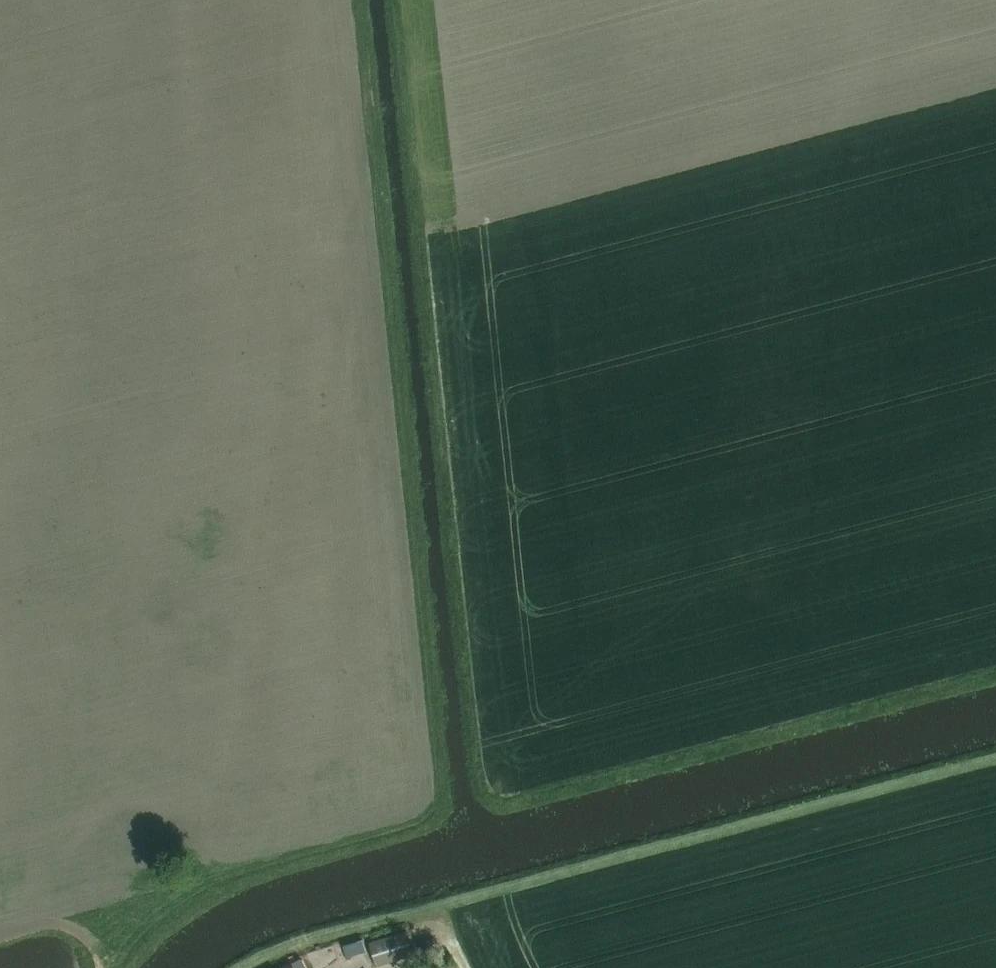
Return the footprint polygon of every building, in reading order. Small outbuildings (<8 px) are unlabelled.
[(407,930),(401,931),(369,941),(377,966),(415,954),(407,930)]
